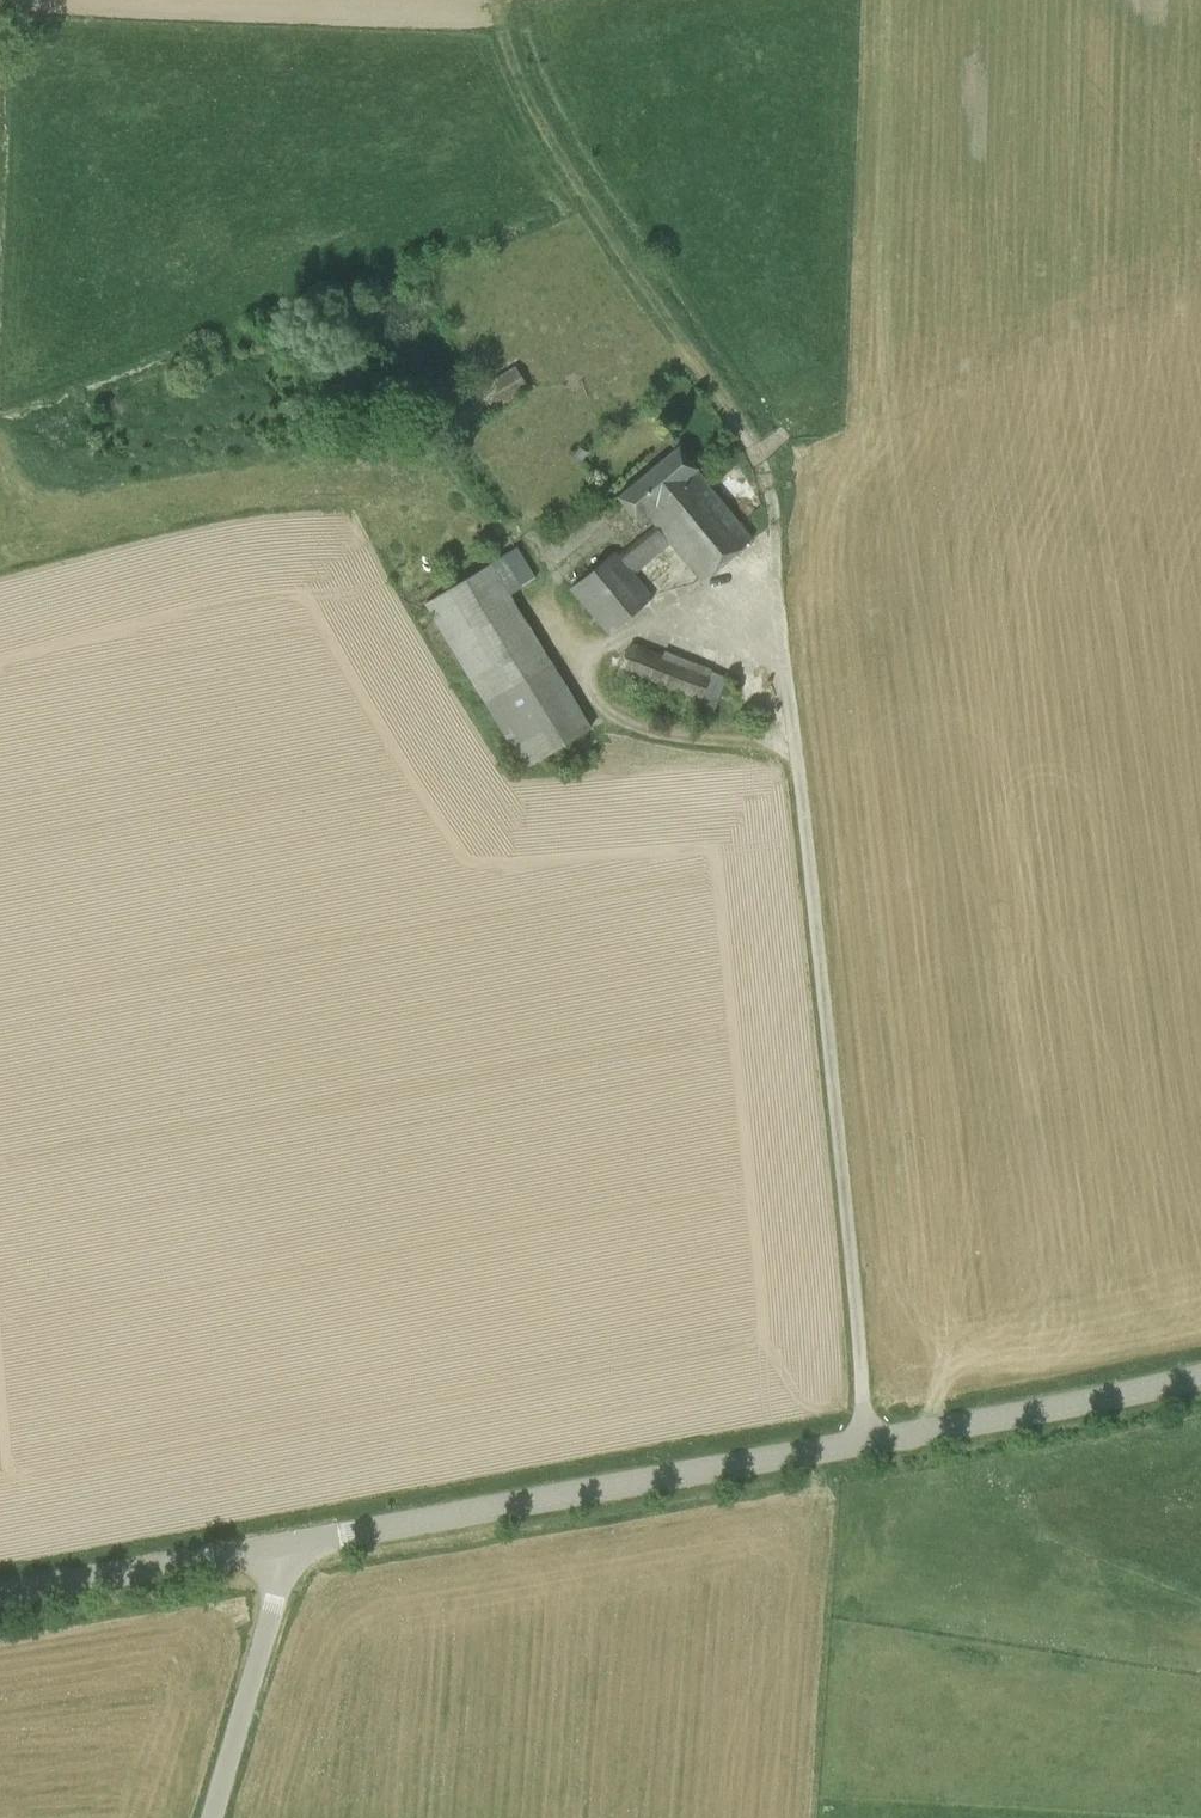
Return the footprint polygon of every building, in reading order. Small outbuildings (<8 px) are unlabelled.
[(529,389),(515,367),(435,414),(448,437),(529,389)] [(636,520),(645,513),(655,525),(617,557),(613,553),(571,589),(608,635),(653,597),(633,575),(671,545),(701,581),(751,539),(695,472),(697,470),(679,448),(618,498),(636,520)] [(425,604),(524,769),(590,728),(510,596),(536,580),(517,548),(425,604)] [(662,654),(631,643),(614,681),(710,718),(725,679),(711,673),(712,670),(663,651),(662,654)]
